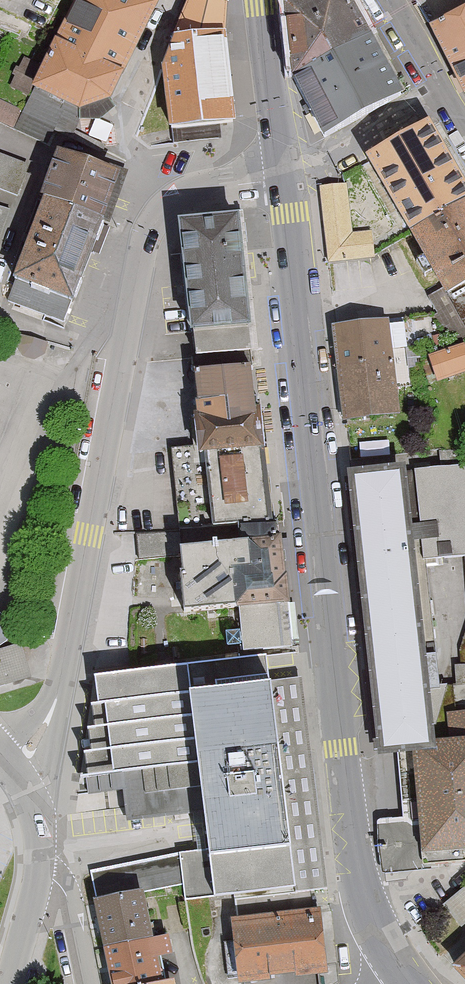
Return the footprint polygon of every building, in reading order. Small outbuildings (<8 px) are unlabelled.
[(47,143),(53,129),(71,138),(84,110),(111,102),(157,6),(145,0),(77,0),(24,112),(0,101),(0,120),(47,143)] [(351,0),(296,0),(285,6),(295,79),(371,38),(351,0)] [(464,95),(464,0),(415,0),(464,95)] [(170,130),(234,123),(225,34),(177,39),(163,67),(170,130)] [(402,95),(371,38),(295,79),(325,136),(402,95)] [(464,206),(464,185),(428,124),(367,160),(412,238),(442,220),(464,206)] [(117,175),(59,155),(8,301),(65,321),(117,175)] [(0,156),(0,189),(19,196),(29,165),(0,156)] [(348,184),(322,186),(328,262),(375,258),(373,232),(352,233),(348,184)] [(464,258),(464,206),(442,220),(464,258)] [(10,212),(0,208),(0,242),(10,212)] [(181,223),(189,333),(194,333),(196,359),(249,356),(240,219),(181,223)] [(464,288),(464,258),(442,220),(412,238),(448,298),(464,288)] [(448,298),(464,326),(464,288),(448,298)] [(435,314),(388,319),(392,355),(420,352),(448,343),(435,314)] [(388,319),(333,325),(344,422),(399,416),(392,355),(388,319)] [(464,373),(464,344),(428,356),(437,383),(464,373)] [(197,447),(262,440),(259,409),(252,410),(249,356),(196,359),(192,360),(197,415),(194,415),(197,447)] [(271,522),(262,440),(197,447),(170,449),(179,530),(271,522)] [(404,471),(412,558),(426,557),(464,554),(464,466),(404,471)] [(347,471),(371,754),(413,751),(434,749),(434,741),(429,686),(437,685),(426,557),(412,558),(404,471),(404,467),(347,471)] [(238,605),(289,601),(287,575),(283,575),(281,538),(277,538),(277,522),(271,522),(179,530),(138,533),(139,557),(182,553),(183,610),(238,605)] [(293,644),(289,601),(238,605),(242,649),(293,644)] [(463,644),(464,663),(454,664),(456,684),(437,685),(429,686),(434,741),(464,738),(464,639),(463,644)] [(293,884),(265,658),(95,677),(99,703),(107,702),(115,776),(125,774),(130,819),(207,811),(210,848),(93,874),(97,898),(145,889),(185,884),(186,898),(228,893),(293,884)] [(434,741),(434,749),(413,751),(422,865),(463,862),(464,859),(464,738),(434,741)] [(444,905),(463,926),(464,924),(464,885),(444,905)] [(101,945),(153,936),(145,889),(97,898),(93,899),(101,945)] [(311,892),(236,898),(238,917),(232,918),(235,941),(224,942),(227,975),(239,974),(239,982),(320,974),(321,983),(333,983),(338,980),(331,911),(313,913),(311,892)] [(153,936),(101,945),(108,983),(141,983),(162,980),(157,955),(171,952),(167,933),(153,936)] [(453,966),(464,978),(464,954),(453,966)]
